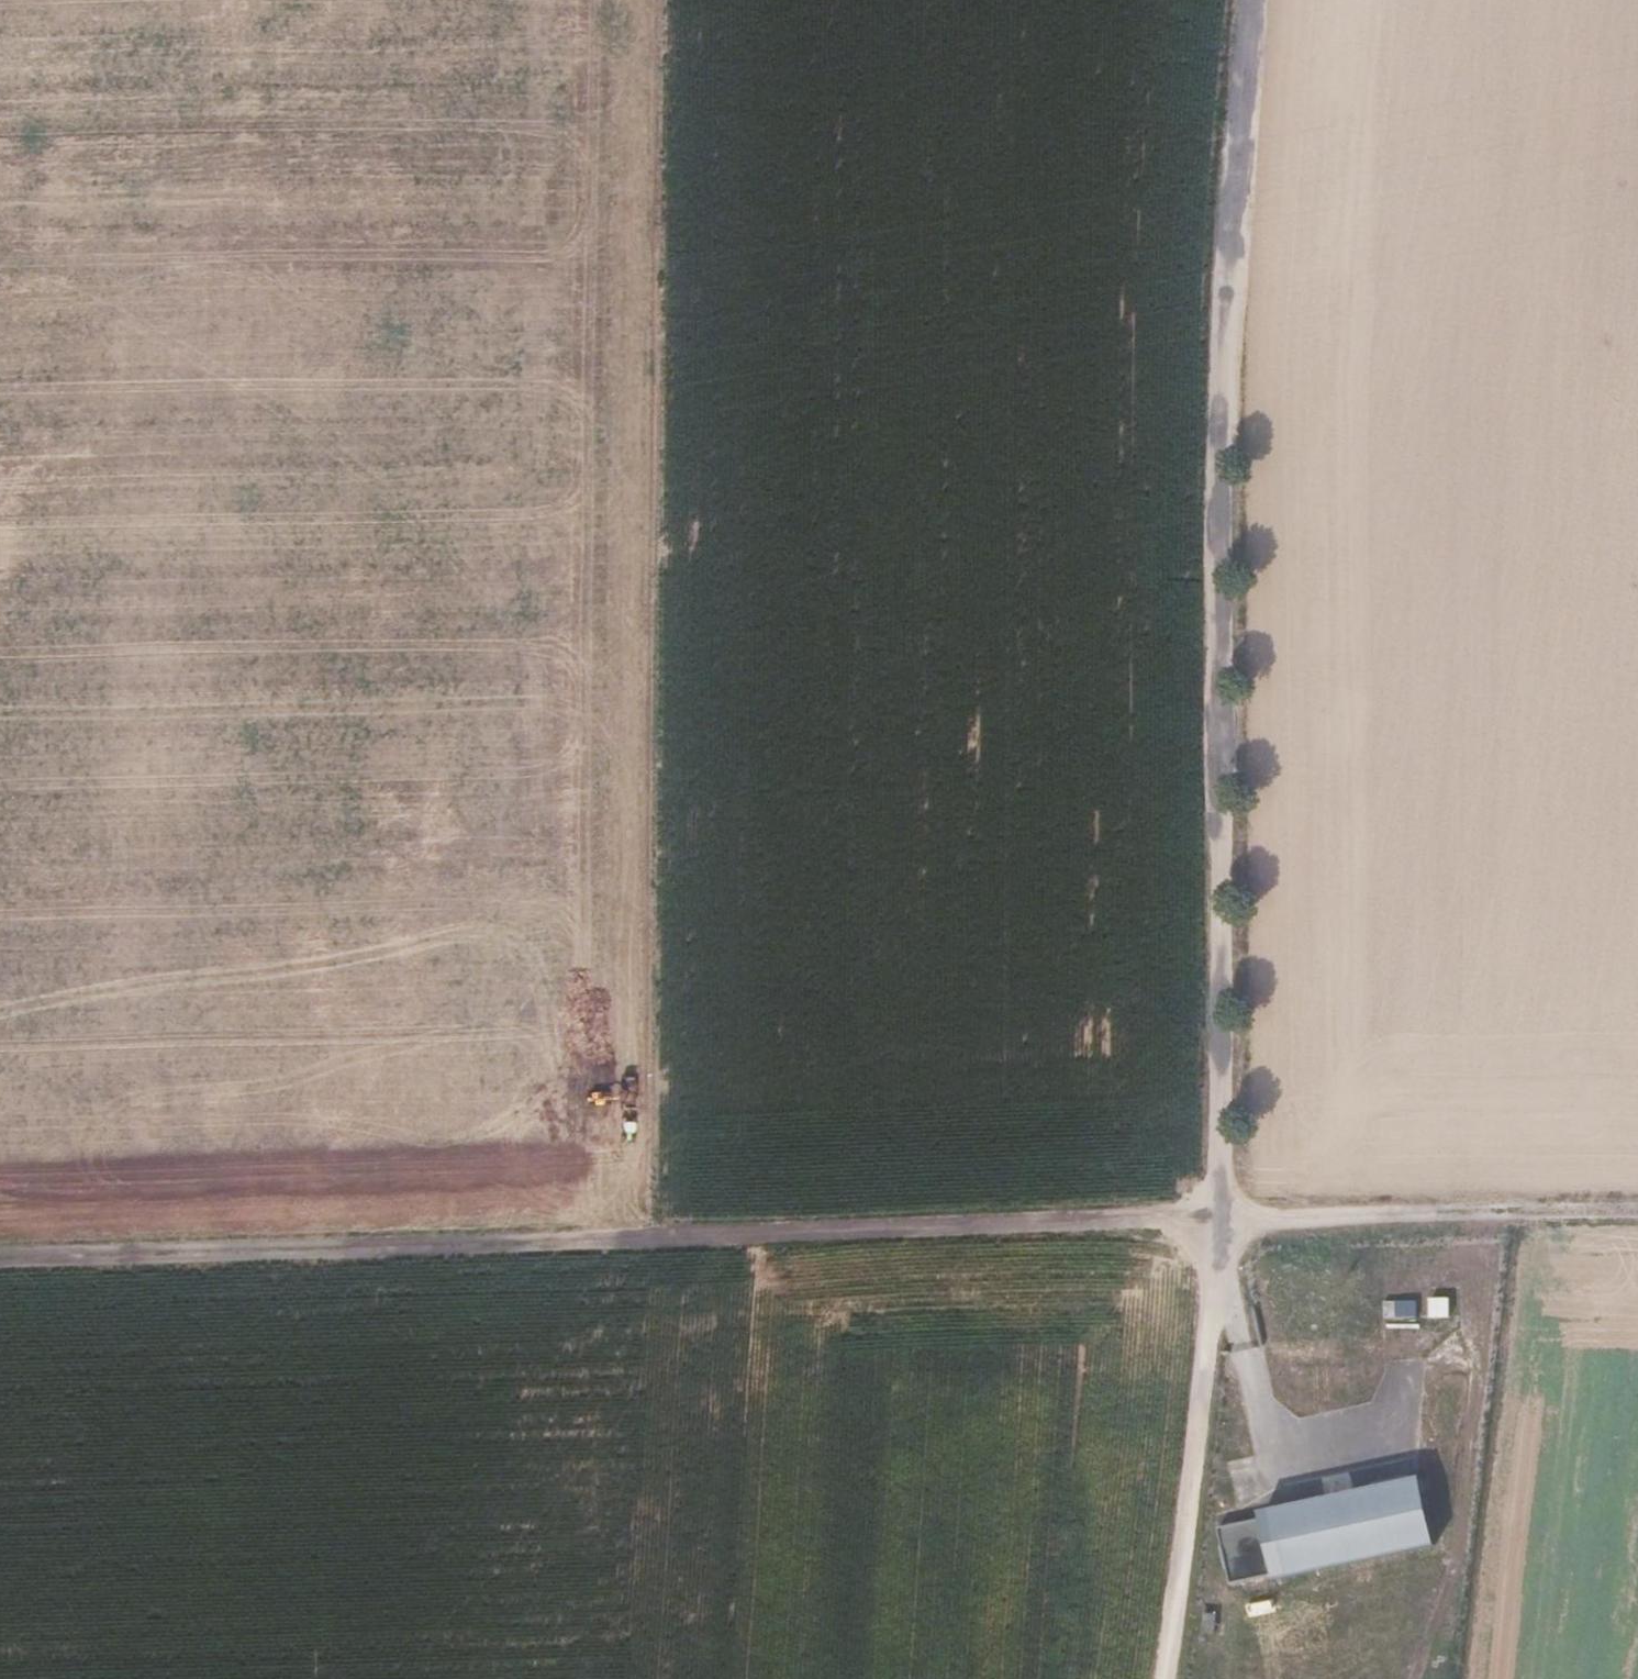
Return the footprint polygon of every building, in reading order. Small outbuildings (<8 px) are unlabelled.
[(1261,1513),(1214,1523),(1227,1579),(1274,1569),(1276,1575),(1430,1542),(1414,1474),(1260,1507),(1261,1513)]
